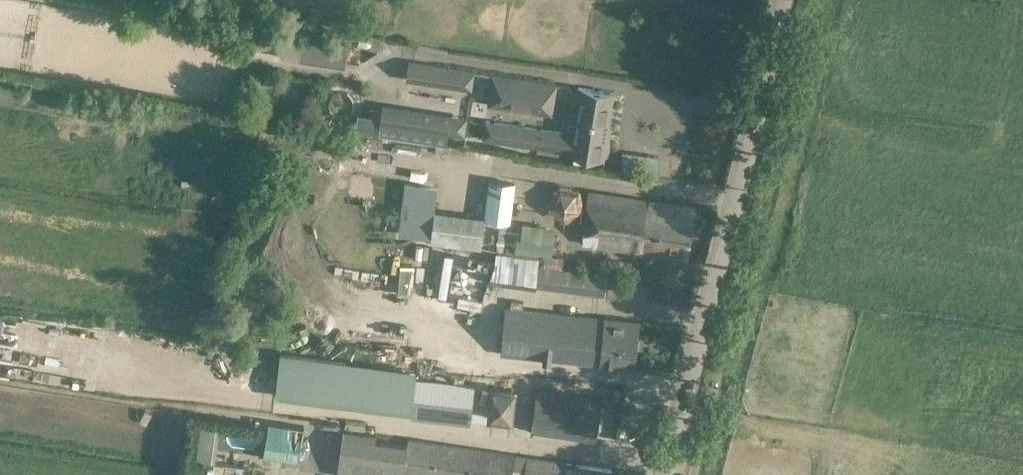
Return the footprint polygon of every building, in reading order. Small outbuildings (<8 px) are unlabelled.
[(351,8),(332,5),(329,22),(348,25),(351,8)] [(406,79),(472,90),(475,70),(408,59),(406,79)] [(487,105),(552,115),(557,84),(492,74),(487,105)] [(608,127),(613,92),(578,87),(570,134),(492,122),(490,139),(568,151),(567,153),(603,158),(603,155),(607,156),(611,128),(608,127)] [(464,137),(468,116),(383,103),(382,107),(369,105),(365,134),(380,135),(446,145),(448,134),(464,137)] [(509,220),(512,182),(487,179),(479,247),(550,255),(552,233),(548,227),(509,220)] [(398,235),(423,238),(430,185),(405,181),(398,235)] [(693,209),(648,202),(588,190),(581,242),(626,248),(625,251),(686,260),(693,209)] [(430,244),(477,250),(481,217),(435,210),(430,244)] [(606,273),(537,264),(535,284),(631,297),(633,281),(606,273)] [(638,320),(505,306),(500,353),(632,367),(638,320)] [(410,412),(415,372),(281,355),(276,394),(410,412)] [(474,384),(415,377),(410,416),(470,422),(474,384)] [(488,415),(511,417),(514,390),(490,387),(488,415)] [(536,389),(530,430),(595,439),(601,398),(536,389)] [(201,422),(200,434),(218,436),(220,425),(201,422)] [(568,461),(408,438),(407,444),(375,439),(376,433),(343,428),(336,473),(346,474),(566,474),(568,461)] [(612,468),(568,461),(566,474),(611,474),(612,468)]
